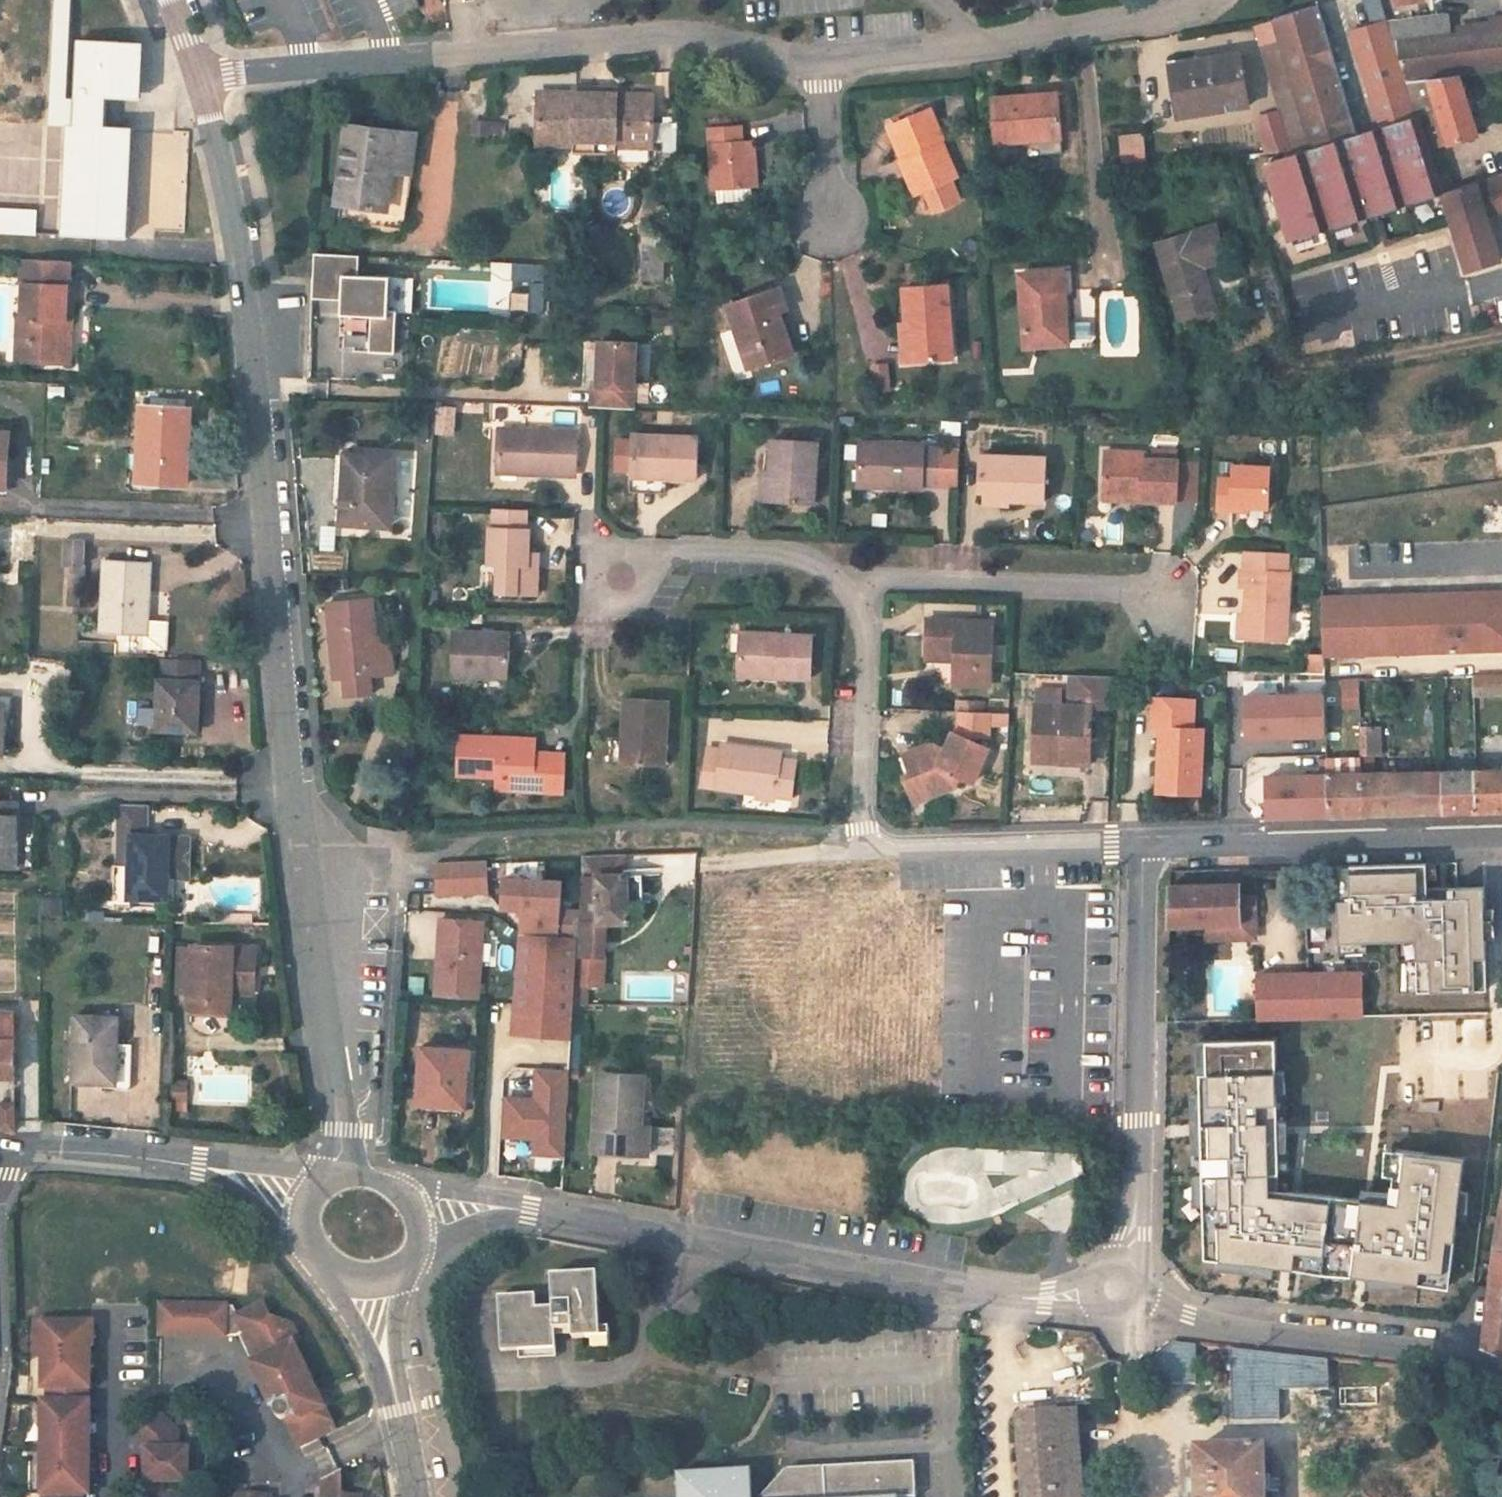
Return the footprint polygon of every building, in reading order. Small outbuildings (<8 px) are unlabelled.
[(50,126),(65,127),(72,127),(73,100),(64,100),(68,0),(56,0),(50,126)] [(1380,0),(1364,0),(1373,25),(1348,33),(1378,128),(1417,115),(1407,82),(1387,21),(1380,0)] [(1280,42),(1312,149),(1355,135),(1317,6),(1273,19),(1280,42)] [(1407,82),(1459,76),(1501,71),(1501,28),(1497,29),(1496,23),(1481,25),(1482,30),(1448,35),(1445,14),(1387,21),(1407,82)] [(61,237),(127,239),(131,130),(103,129),(105,98),(140,99),(142,45),(76,42),(73,100),(72,127),(65,127),(61,237)] [(1292,155),(1312,149),(1280,42),(1259,48),(1292,155)] [(1240,54),(1175,64),(1182,117),(1248,108),(1240,54)] [(1459,76),(1407,82),(1417,115),(1429,150),(1477,136),(1459,76)] [(559,95),(537,95),(537,147),(573,147),(573,154),(616,154),(616,147),(652,147),(652,95),(630,95),(630,99),(616,99),(616,90),(573,90),(573,99),(559,99),(559,95)] [(677,104),(677,90),(661,91),(662,104),(677,104)] [(1057,94),(992,99),(995,144),(1027,142),(1028,147),(1061,144),(1057,94)] [(929,109),(887,127),(900,157),(904,156),(919,194),(955,180),(939,141),(942,140),(929,109)] [(1312,149),(1292,155),(1263,164),(1287,242),(1314,234),(1326,230),(1442,194),(1429,150),(1417,115),(1378,128),(1355,135),(1312,149)] [(347,131),(335,227),(405,235),(417,139),(381,135),(382,128),(351,124),(350,131),(347,131)] [(725,127),(709,129),(707,129),(709,164),(711,190),(725,189),(755,187),(752,142),(739,142),(738,126),(725,127)] [(1121,164),(1148,162),(1145,132),(1118,134),(1121,164)] [(1061,144),(1028,147),(1029,157),(1061,154),(1061,144)] [(1466,272),(1499,261),(1485,217),(1501,211),(1501,174),(1442,194),(1466,272)] [(0,213),(0,234),(33,235),(33,214),(0,213)] [(1155,244),(1179,321),(1198,315),(1216,310),(1202,268),(1227,260),(1216,225),(1155,244)] [(311,254),(309,300),(338,301),(338,316),(368,317),(367,353),(393,353),(394,312),(404,313),(405,278),(355,276),(356,256),(311,254)] [(26,261),(21,340),(32,340),(31,363),(68,365),(71,314),(64,314),(67,264),(26,261)] [(531,273),(511,272),(511,283),(531,283),(531,273)] [(1061,272),(1018,276),(1023,349),(1066,345),(1063,297),(1061,272)] [(1061,272),(1063,297),(1072,296),(1070,272),(1061,272)] [(947,286),(902,290),(904,325),(899,325),(902,362),(952,359),(947,286)] [(780,287),(725,306),(747,371),(794,354),(780,313),(788,310),(780,287)] [(542,290),(530,289),(529,313),(542,314),(542,290)] [(1198,315),(1179,321),(1182,331),(1201,325),(1198,315)] [(32,340),(21,340),(20,363),(31,363),(32,340)] [(590,387),(589,408),(630,410),(634,345),(597,343),(595,387),(590,387)] [(885,365),(871,366),(873,391),(888,390),(885,365)] [(187,412),(140,410),(136,484),(183,485),(187,412)] [(574,476),(576,433),(496,431),(495,469),(527,470),(527,475),(574,476)] [(697,480),(699,438),(633,435),(631,477),(666,479),(697,480)] [(770,504),(814,506),(817,444),(773,442),(771,474),(770,504)] [(923,450),(923,446),(858,443),(857,487),(922,490),(922,485),(937,486),(939,451),(923,450)] [(959,451),(939,451),(937,486),(958,486),(959,451)] [(1144,454),(1105,453),(1104,493),(1142,495),(1141,501),(1177,502),(1179,461),(1144,460),(1144,454)] [(390,459),(343,456),(340,524),(386,526),(390,459)] [(1046,459),(979,457),(978,492),(985,492),(1011,493),(1011,501),(1045,502),(1046,459)] [(1270,467),(1234,466),(1234,479),(1220,478),(1219,510),(1234,511),(1234,506),(1249,506),(1269,507),(1270,467)] [(762,503),(770,504),(771,474),(764,473),(762,503)] [(666,479),(631,477),(630,491),(666,493),(666,479)] [(1011,493),(985,492),(985,505),(1011,506),(1011,501),(1011,493)] [(495,597),(534,599),(535,577),(525,576),(526,557),(527,534),(523,534),(524,514),(493,513),(492,532),(488,532),(487,568),(497,569),(495,597)] [(555,518),(555,543),(571,543),(571,518),(555,518)] [(335,550),(335,527),(322,527),(321,550),(335,550)] [(83,542),(63,541),(62,567),(81,568),(83,542)] [(1283,553),(1241,551),(1240,571),(1237,571),(1236,588),(1242,588),(1241,616),(1240,640),(1282,641),(1285,573),(1282,573),(1283,553)] [(322,556),(321,571),(347,571),(347,556),(322,556)] [(525,576),(535,577),(536,558),(526,557),(525,576)] [(101,561),(98,633),(142,636),(141,650),(143,650),(143,653),(156,654),(155,656),(162,657),(163,650),(165,651),(166,621),(146,620),(149,564),(101,561)] [(1360,596),(1361,607),(1501,602),(1501,591),(1360,596)] [(344,676),(345,694),(373,692),(371,674),(392,672),(389,642),(376,643),(372,600),(330,604),(337,677),(344,676)] [(1323,657),(1501,651),(1501,602),(1361,607),(1322,609),(1323,657)] [(989,622),(923,619),(922,651),(951,653),(951,660),(950,683),(987,685),(989,622)] [(507,638),(451,636),(449,680),(475,681),(475,673),(506,674),(507,638)] [(739,636),(738,670),(777,671),(777,680),(811,681),(813,638),(739,636)] [(951,653),(922,651),(922,658),(951,660),(951,653)] [(198,664),(158,663),(155,731),(191,733),(192,707),(196,707),(198,664)] [(738,670),(738,679),(777,680),(777,671),(738,670)] [(475,673),(475,681),(506,682),(506,674),(475,673)] [(1090,747),(1092,708),(1111,708),(1113,677),(1071,675),(1070,706),(1035,705),(1033,747),(1033,754),(1061,755),(1061,763),(1090,764),(1090,747)] [(1473,696),(1501,695),(1501,677),(1472,677),(1473,696)] [(1359,680),(1342,681),(1342,701),(1360,700),(1359,680)] [(1324,696),(1244,698),(1245,739),(1326,736),(1324,696)] [(628,737),(627,747),(627,764),(666,766),(666,764),(666,747),(668,701),(626,699),(624,737),(628,737)] [(1150,699),(1149,729),(1157,729),(1157,747),(1156,764),(1154,794),(1198,796),(1200,764),(1201,747),(1201,731),(1191,730),(1193,701),(1150,699)] [(1360,700),(1342,701),(1343,710),(1361,710),(1360,700)] [(942,751),(940,755),(927,750),(919,753),(917,748),(900,755),(904,764),(908,774),(901,777),(909,798),(928,791),(929,796),(953,787),(956,776),(969,782),(977,764),(984,747),(968,740),(968,736),(985,737),(986,712),(956,712),(955,735),(950,732),(944,747),(942,751)] [(1006,727),(1006,713),(990,713),(989,727),(1006,727)] [(1362,747),(1362,756),(1374,755),(1374,747),(1374,729),(1361,729),(1362,747)] [(534,756),(535,747),(535,743),(456,740),(455,747),(455,764),(454,779),(494,780),(499,781),(499,789),(503,789),(504,785),(532,786),(532,795),(563,796),(564,765),(534,764),(534,756)] [(917,748),(919,753),(927,750),(940,755),(942,751),(933,747),(927,745),(920,747),(917,748)] [(721,747),(719,771),(705,769),(703,786),(709,786),(717,787),(725,788),(792,796),(796,764),(797,760),(781,758),(782,751),(753,747),(721,747)] [(706,764),(705,769),(719,771),(721,750),(709,748),(708,748),(706,764)] [(1061,755),(1033,754),(1033,762),(1061,763),(1061,755)] [(534,764),(564,765),(564,758),(534,756),(534,764)] [(1265,764),(1265,778),(1300,777),(1300,764),(1300,759),(1265,760),(1265,764)] [(1327,765),(1327,776),(1328,818),(1365,817),(1363,775),(1336,776),(1336,765),(1327,765)] [(1443,773),(1445,815),(1478,813),(1476,771),(1443,773)] [(1476,771),(1478,813),(1501,813),(1501,771),(1476,771)] [(1363,775),(1365,817),(1445,815),(1443,773),(1363,775)] [(1328,818),(1327,776),(1300,777),(1265,778),(1267,820),(1328,818)] [(499,781),(494,780),(494,793),(532,795),(532,786),(504,785),(503,789),(499,789),(499,781)] [(928,791),(909,798),(911,803),(929,796),(928,791)] [(0,802),(0,870),(13,870),(15,802),(0,802)] [(145,808),(116,807),(112,910),(127,910),(127,901),(164,902),(165,882),(186,883),(187,841),(144,839),(145,808)] [(623,856),(581,858),(577,913),(576,939),(575,955),(603,957),(605,922),(642,923),(640,870),(624,871),(623,856)] [(434,865),(436,896),(486,894),(484,863),(434,865)] [(1427,863),(1349,866),(1351,899),(1338,900),(1340,942),(1417,940),(1418,991),(1488,989),(1484,887),(1427,888),(1427,863)] [(1349,866),(1337,866),(1338,900),(1351,899),(1349,866)] [(520,911),(518,935),(576,939),(577,913),(558,912),(560,883),(502,880),(500,910),(520,911)] [(1240,886),(1170,887),(1168,929),(1206,927),(1241,926),(1241,915),(1256,914),(1255,897),(1240,897),(1240,886)] [(58,894),(39,894),(39,910),(58,910),(58,894)] [(1241,926),(1206,927),(1206,942),(1257,940),(1256,914),(1241,915),(1241,926)] [(229,917),(220,917),(220,926),(229,926),(229,917)] [(249,918),(229,917),(229,926),(249,926),(249,918)] [(438,920),(433,997),(476,1000),(481,923),(438,920)] [(518,935),(511,1035),(570,1039),(572,1004),(573,995),(573,987),(575,955),(576,939),(518,935)] [(190,993),(189,1012),(229,1014),(230,995),(252,995),(253,950),(191,948),(191,950),(190,993)] [(178,949),(177,992),(190,993),(191,950),(178,949)] [(575,955),(573,987),(586,987),(601,987),(603,957),(575,955)] [(1308,975),(1309,1020),(1362,1018),(1361,974),(1308,975)] [(1256,976),(1257,1021),(1309,1020),(1308,975),(1256,976)] [(586,995),(586,987),(573,987),(573,995),(586,995)] [(585,1005),(586,995),(573,995),(572,1004),(585,1005)] [(117,1002),(87,1001),(87,1018),(73,1017),(71,1085),(127,1086),(129,1046),(116,1045),(117,1002)] [(12,1079),(12,1012),(0,1013),(0,1078),(12,1079)] [(1210,1039),(1191,1261),(1275,1269),(1275,1271),(1453,1286),(1464,1159),(1392,1153),(1387,1203),(1274,1193),(1287,1046),(1210,1039)] [(466,1052),(420,1049),(418,1105),(462,1108),(466,1052)] [(531,1158),(566,1159),(569,1068),(535,1067),(534,1094),(521,1093),(521,1086),(506,1085),(504,1142),(510,1142),(509,1152),(517,1152),(518,1141),(532,1141),(531,1158)] [(640,1125),(643,1077),(598,1074),(594,1153),(648,1156),(650,1125),(640,1125)] [(165,1083),(164,1103),(184,1103),(185,1083),(165,1083)] [(14,1132),(17,1101),(0,1099),(0,1130),(14,1132)] [(1496,1219),(1494,1233),(1481,1348),(1501,1357),(1501,1193),(1496,1219)] [(536,1295),(499,1297),(501,1351),(518,1351),(518,1360),(557,1358),(555,1331),(574,1330),(574,1338),(593,1338),(593,1347),(612,1346),(610,1328),(600,1329),(598,1273),(552,1276),(554,1308),(537,1308),(536,1295)] [(301,1443),(335,1426),(325,1404),(331,1402),(325,1388),(319,1391),(295,1341),(301,1338),(294,1323),(273,1315),(266,1301),(240,1313),(234,1303),(162,1303),(162,1332),(239,1333),(241,1332),(247,1329),(260,1357),(254,1360),(273,1402),(276,1404),(273,1406),(273,1409),(273,1413),(277,1418),(281,1419),(286,1417),(288,1415),(301,1443)] [(38,1322),(38,1356),(48,1357),(47,1387),(49,1387),(49,1401),(44,1401),(44,1433),(50,1433),(49,1462),(44,1462),(43,1493),(45,1493),(45,1496),(83,1496),(83,1494),(90,1494),(90,1462),(86,1462),(86,1448),(87,1433),(91,1433),(91,1401),(89,1401),(89,1387),(91,1387),(92,1346),(92,1345),(80,1345),(80,1322),(38,1322)] [(92,1345),(92,1346),(94,1346),(95,1323),(80,1322),(80,1345),(92,1345)] [(241,1332),(254,1360),(260,1357),(247,1329),(241,1332)] [(1154,1359),(1152,1359),(1157,1386),(1193,1385),(1196,1344),(1174,1341),(1154,1359)] [(1324,1358),(1230,1348),(1227,1421),(1275,1420),(1275,1390),(1325,1389),(1324,1358)] [(1077,1411),(1075,1411),(1074,1405),(1045,1408),(1045,1414),(1019,1417),(1025,1496),(1083,1496),(1077,1411)] [(137,1440),(148,1451),(148,1481),(189,1481),(189,1449),(179,1449),(179,1433),(162,1415),(137,1440)] [(1196,1449),(1198,1496),(1268,1496),(1266,1448),(1196,1449)] [(762,1496),(916,1496),(913,1463),(787,1469),(762,1496)] [(361,1494),(342,1494),(342,1470),(323,1479),(323,1496),(361,1496),(361,1494)] [(750,1471),(678,1475),(679,1496),(752,1496),(750,1471)]
